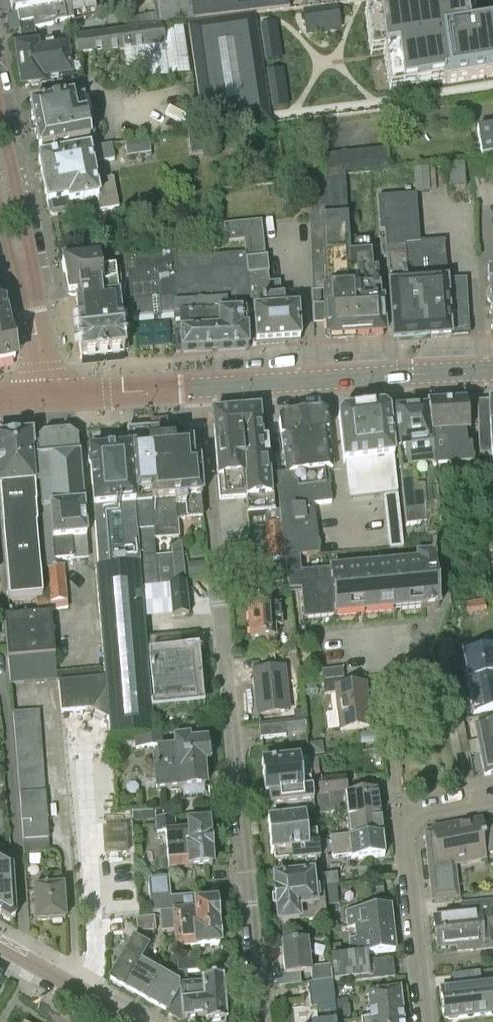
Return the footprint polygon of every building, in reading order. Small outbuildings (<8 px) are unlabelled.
[(11,15),(17,14),(19,24),(33,21),(34,29),(53,26),(53,23),(65,21),(63,9),(59,9),(58,5),(81,0),(8,0),(11,15)] [(154,14),(124,19),(126,27),(142,24),(143,29),(161,26),(193,21),(190,0),(152,0),(154,14)] [(193,21),(289,10),(288,0),(190,0),(193,21)] [(492,77),(492,20),(466,24),(463,1),(379,13),(385,57),(398,55),(403,86),(442,80),(442,85),(492,77)] [(334,6),(297,11),(299,18),(304,17),(306,31),(338,27),(334,6)] [(274,24),(260,26),(266,63),(279,61),(274,24)] [(161,26),(143,29),(74,38),(74,41),(36,46),(36,45),(15,48),(18,68),(78,60),(77,54),(101,51),(102,54),(123,51),(164,46),(162,32),(161,26)] [(128,84),(190,74),(183,29),(162,32),(164,46),(123,51),(128,84)] [(81,79),(78,60),(18,68),(21,88),(41,85),(41,84),(81,79)] [(281,71),(267,73),(272,110),(286,108),(281,71)] [(72,98),(29,107),(38,151),(89,141),(80,98),(72,99),(72,98)] [(476,129),(480,158),(492,156),(492,126),(476,129)] [(126,158),(151,154),(148,140),(124,143),(126,158)] [(111,145),(38,159),(46,204),(47,204),(49,213),(53,216),(68,213),(70,209),(69,204),(97,199),(99,212),(118,209),(112,179),(95,182),(92,165),(114,160),(111,145)] [(465,189),(464,165),(448,167),(449,190),(465,189)] [(428,170),(419,170),(415,170),(416,197),(430,196),(428,170)] [(354,338),(349,240),(348,240),(345,178),(307,179),(312,293),(324,292),(326,325),(325,325),(327,339),(354,338)] [(405,244),(419,243),(416,197),(377,200),(380,233),(384,232),(391,326),(392,326),(398,338),(424,336),(424,339),(425,339),(424,319),(419,319),(417,302),(413,302),(413,295),(409,296),(405,244)] [(246,269),(250,312),(252,346),(285,342),(299,342),(299,340),(297,309),(299,309),(298,296),(281,297),(280,282),(269,283),(267,274),(268,274),(267,257),(265,257),(261,221),(223,225),(225,243),(243,241),(246,269)] [(370,239),(349,240),(354,338),(384,336),(383,322),(382,322),(378,270),(371,270),(370,239)] [(419,244),(419,243),(405,244),(409,296),(413,295),(413,302),(417,302),(419,319),(424,319),(425,339),(450,337),(450,336),(468,335),(465,279),(446,281),(443,243),(419,244)] [(175,252),(118,259),(121,283),(121,298),(121,304),(130,303),(132,319),(173,315),(173,304),(172,286),(176,273),(175,252)] [(96,259),(97,261),(61,263),(64,278),(69,277),(70,281),(69,282),(65,284),(67,294),(71,297),(76,296),(109,294),(109,284),(121,283),(118,259),(118,256),(96,259)] [(246,269),(176,273),(172,286),(173,304),(173,315),(174,322),(179,321),(180,334),(174,334),(175,354),(248,350),(247,341),(246,312),(250,312),(246,269)] [(127,353),(126,329),(126,328),(129,328),(127,314),(119,315),(117,298),(121,298),(121,283),(109,284),(109,294),(76,296),(76,303),(75,303),(78,335),(77,335),(80,359),(105,357),(104,354),(120,353),(121,355),(123,354),(123,353),(127,353)] [(14,360),(3,305),(0,306),(0,363),(14,360)] [(476,402),(478,455),(491,455),(492,485),(492,402),(476,402)] [(435,469),(436,486),(446,485),(445,472),(440,473),(440,468),(473,466),(471,446),(467,447),(465,434),(469,434),(466,403),(429,405),(435,469)] [(435,469),(429,405),(426,405),(426,409),(395,413),(395,411),(393,411),(393,413),(406,526),(424,524),(426,538),(443,536),(438,505),(436,486),(435,469)] [(340,441),(391,435),(388,412),(383,408),(342,413),(338,418),(340,441)] [(239,454),(266,452),(266,441),(261,441),(260,427),(261,427),(260,412),(259,412),(256,410),(256,409),(242,410),(242,411),(235,411),(239,454)] [(239,454),(235,411),(212,413),(213,427),(217,469),(216,469),(217,477),(218,477),(219,500),(243,499),(239,454)] [(284,558),(299,557),(318,554),(313,505),(331,503),(327,470),(332,470),(326,416),(320,412),(283,417),(278,421),(285,474),(274,475),(278,511),(280,524),(284,558)] [(177,425),(168,426),(170,447),(174,447),(187,445),(186,433),(177,425)] [(168,426),(149,427),(155,494),(150,494),(151,501),(149,502),(153,540),(177,538),(176,528),(177,528),(176,520),(174,500),(179,499),(177,480),(168,481),(167,463),(176,462),(176,452),(175,452),(174,447),(170,447),(168,426)] [(149,427),(128,429),(135,506),(139,560),(155,558),(153,540),(149,502),(151,501),(150,494),(155,494),(149,427)] [(135,506),(128,429),(100,431),(102,453),(89,454),(93,509),(135,506)] [(76,433),(32,437),(45,563),(54,562),(73,560),(72,553),(87,552),(76,433)] [(393,458),(391,435),(340,441),(343,464),(393,458)] [(32,437),(30,437),(28,437),(28,438),(0,440),(0,506),(8,601),(41,598),(39,572),(46,571),(45,563),(32,437)] [(187,445),(174,447),(175,452),(176,452),(176,462),(167,463),(168,481),(177,480),(179,499),(174,500),(176,520),(202,518),(200,498),(201,498),(198,464),(192,465),(190,445),(187,445)] [(269,495),(266,452),(239,454),(243,499),(245,498),(247,514),(264,512),(274,512),(272,495),(269,495)] [(386,508),(398,507),(397,493),(385,494),(386,508)] [(104,680),(58,683),(60,714),(91,711),(107,721),(109,739),(132,737),(154,735),(148,662),(146,638),(139,560),(135,506),(93,509),(98,568),(95,568),(103,669),(104,680)] [(387,516),(399,515),(399,511),(398,507),(386,508),(387,512),(387,516)] [(278,511),(274,512),(264,512),(265,525),(280,524),(278,511)] [(399,515),(387,516),(388,519),(388,524),(400,523),(399,518),(399,515)] [(388,526),(389,532),(401,531),(400,525),(400,523),(388,524),(388,526)] [(280,524),(265,525),(268,562),(284,560),(284,558),(280,524)] [(401,532),(401,531),(389,532),(389,533),(390,540),(402,539),(401,532)] [(391,548),(403,547),(402,539),(390,540),(391,548)] [(170,548),(172,561),(174,585),(169,585),(172,617),(188,616),(181,543),(178,543),(170,548)] [(416,562),(328,570),(333,617),(440,607),(435,554),(415,556),(416,562)] [(299,557),(284,558),(284,560),(286,573),(286,574),(287,590),(301,589),(304,620),(333,617),(328,570),(301,573),(299,557)] [(54,568),(54,562),(45,563),(46,571),(49,603),(66,602),(63,568),(54,568)] [(202,563),(188,564),(189,578),(204,577),(202,563)] [(283,563),(270,564),(271,575),(284,573),(283,563)] [(278,604),(273,605),(272,597),(266,592),(258,592),(246,593),(250,643),(260,642),(261,647),(274,646),(273,627),(280,627),(278,604)] [(5,616),(4,616),(7,659),(8,659),(8,660),(20,659),(31,658),(43,657),(55,656),(51,613),(5,617),(5,616)] [(150,662),(160,661),(159,651),(182,648),(180,635),(146,638),(148,662),(150,662)] [(492,711),(492,642),(460,649),(473,714),(491,711),(492,711)] [(56,673),(55,656),(43,657),(45,682),(58,681),(56,673)] [(45,682),(43,657),(31,658),(34,683),(45,682)] [(34,683),(31,658),(20,659),(22,684),(34,683)] [(189,658),(160,661),(150,662),(154,704),(193,700),(189,658)] [(22,684),(20,659),(8,660),(10,685),(22,684)] [(288,712),(284,668),(253,671),(257,715),(288,712)] [(103,669),(56,673),(58,681),(58,683),(104,680),(103,669)] [(343,679),(342,669),(335,670),(336,680),(343,679)] [(335,670),(328,671),(329,681),(336,680),(335,670)] [(329,681),(328,671),(321,672),(322,682),(329,681)] [(343,682),(322,684),(324,696),(336,694),(340,731),(370,728),(365,684),(344,686),(343,682)] [(295,721),(304,720),(303,710),(294,711),(295,721)] [(14,727),(40,725),(39,711),(13,712),(14,727)] [(473,714),(464,716),(468,734),(475,733),(484,777),(492,775),(492,725),(491,711),(473,714)] [(464,752),(462,716),(448,716),(450,753),(464,752)] [(258,725),(260,740),(286,737),(284,722),(258,725)] [(40,725),(14,727),(15,741),(41,739),(40,725)] [(166,734),(154,735),(132,737),(133,750),(168,746),(166,734)] [(41,739),(15,741),(16,755),(42,753),(41,739)] [(183,798),(203,796),(202,789),(204,788),(202,764),(207,764),(205,743),(188,745),(187,740),(174,742),(175,751),(158,753),(159,773),(154,774),(156,793),(182,790),(183,798)] [(310,757),(322,755),(321,749),(317,744),(309,745),(310,757)] [(65,779),(80,778),(78,749),(64,749),(65,779)] [(43,767),(42,753),(16,755),(18,769),(43,767)] [(275,762),(262,764),(265,795),(267,795),(269,808),(285,806),(286,816),(314,813),(312,796),(309,761),(300,762),(300,760),(275,762)] [(44,781),(43,767),(18,769),(19,783),(44,781)] [(376,790),(348,793),(345,776),(316,780),(319,795),(319,798),(328,797),(330,813),(344,812),(345,816),(379,812),(376,790)] [(45,796),(44,781),(19,783),(20,797),(45,796)] [(319,798),(319,795),(312,796),(314,813),(314,815),(330,813),(328,797),(319,798)] [(46,810),(45,796),(20,797),(21,811),(46,810)] [(46,810),(21,811),(22,825),(47,824),(46,810)] [(379,812),(345,816),(347,836),(329,838),(329,840),(381,834),(379,812)] [(188,830),(175,831),(173,817),(155,819),(158,834),(164,833),(168,871),(211,867),(207,823),(187,825),(188,830)] [(290,860),(290,865),(319,862),(319,856),(318,845),(307,846),(304,817),(267,821),(270,854),(274,853),(274,862),(290,860)] [(447,827),(455,865),(484,860),(483,855),(492,853),(492,829),(492,822),(482,824),(481,820),(447,827)] [(103,824),(105,862),(128,861),(127,823),(103,824)] [(48,840),(47,824),(22,825),(23,841),(48,840)] [(458,888),(455,865),(447,827),(432,830),(432,833),(427,834),(424,840),(430,892),(458,888)] [(384,857),(381,834),(329,840),(331,859),(350,856),(351,860),(384,857)] [(48,840),(23,841),(24,853),(49,852),(48,840)] [(318,843),(318,845),(319,856),(328,855),(327,842),(318,843)] [(9,922),(15,918),(12,867),(0,861),(0,916),(9,922)] [(326,919),(324,904),(323,889),(313,890),(311,875),(273,879),(278,924),(325,919),(326,919)] [(62,887),(61,887),(60,876),(44,877),(45,888),(33,889),(36,922),(65,920),(62,887)] [(172,911),(174,931),(175,950),(219,946),(215,902),(195,904),(195,896),(171,898),(169,878),(148,880),(151,913),(160,912),(172,911)] [(381,895),(381,884),(368,885),(368,896),(381,895)] [(492,911),(492,901),(459,904),(460,915),(432,917),(434,934),(465,930),(465,929),(481,927),(481,924),(492,922),(492,916),(492,911)] [(361,932),(392,929),(390,906),(345,911),(347,928),(360,927),(361,932)] [(172,911),(160,912),(162,932),(174,931),(172,911)] [(145,918),(146,932),(156,931),(154,917),(145,918)] [(146,932),(145,918),(135,919),(137,933),(146,932)] [(434,934),(435,950),(456,948),(457,952),(492,948),(492,922),(481,924),(481,927),(465,929),(465,930),(434,934)] [(350,956),(341,957),(330,958),(333,982),(355,980),(355,984),(394,979),(392,960),(367,962),(366,955),(395,951),(392,929),(361,932),(361,938),(348,940),(350,956)] [(330,958),(341,957),(338,937),(328,938),(330,958)] [(146,1003),(162,975),(139,963),(148,948),(132,939),(108,981),(146,1003)] [(331,980),(330,966),(310,968),(307,940),(280,943),(284,975),(310,973),(311,982),(331,980)] [(178,973),(186,972),(199,971),(198,957),(176,960),(178,973)] [(186,972),(178,973),(179,987),(180,987),(187,986),(186,972)] [(453,987),(479,984),(478,974),(451,977),(453,987)] [(162,975),(146,1003),(166,1014),(181,1021),(183,1021),(180,987),(179,987),(178,987),(177,985),(162,975)] [(180,987),(183,1021),(195,1021),(203,1021),(225,1021),(221,980),(200,982),(201,985),(187,986),(180,987)] [(308,995),(334,993),(333,981),(307,983),(308,995)] [(479,984),(453,987),(439,989),(441,1004),(492,998),(492,982),(479,984)] [(403,1020),(399,989),(367,993),(371,1021),(387,1021),(403,1020)] [(335,1005),(334,993),(308,995),(309,1008),(315,1007),(334,1005),(335,1005)] [(441,1004),(443,1020),(444,1020),(447,1021),(456,1021),(459,1018),(492,1014),(492,998),(441,1004)] [(354,1021),(352,1003),(338,1004),(340,1021),(348,1021),(354,1021)] [(315,1007),(316,1021),(335,1021),(334,1005),(315,1007)]
